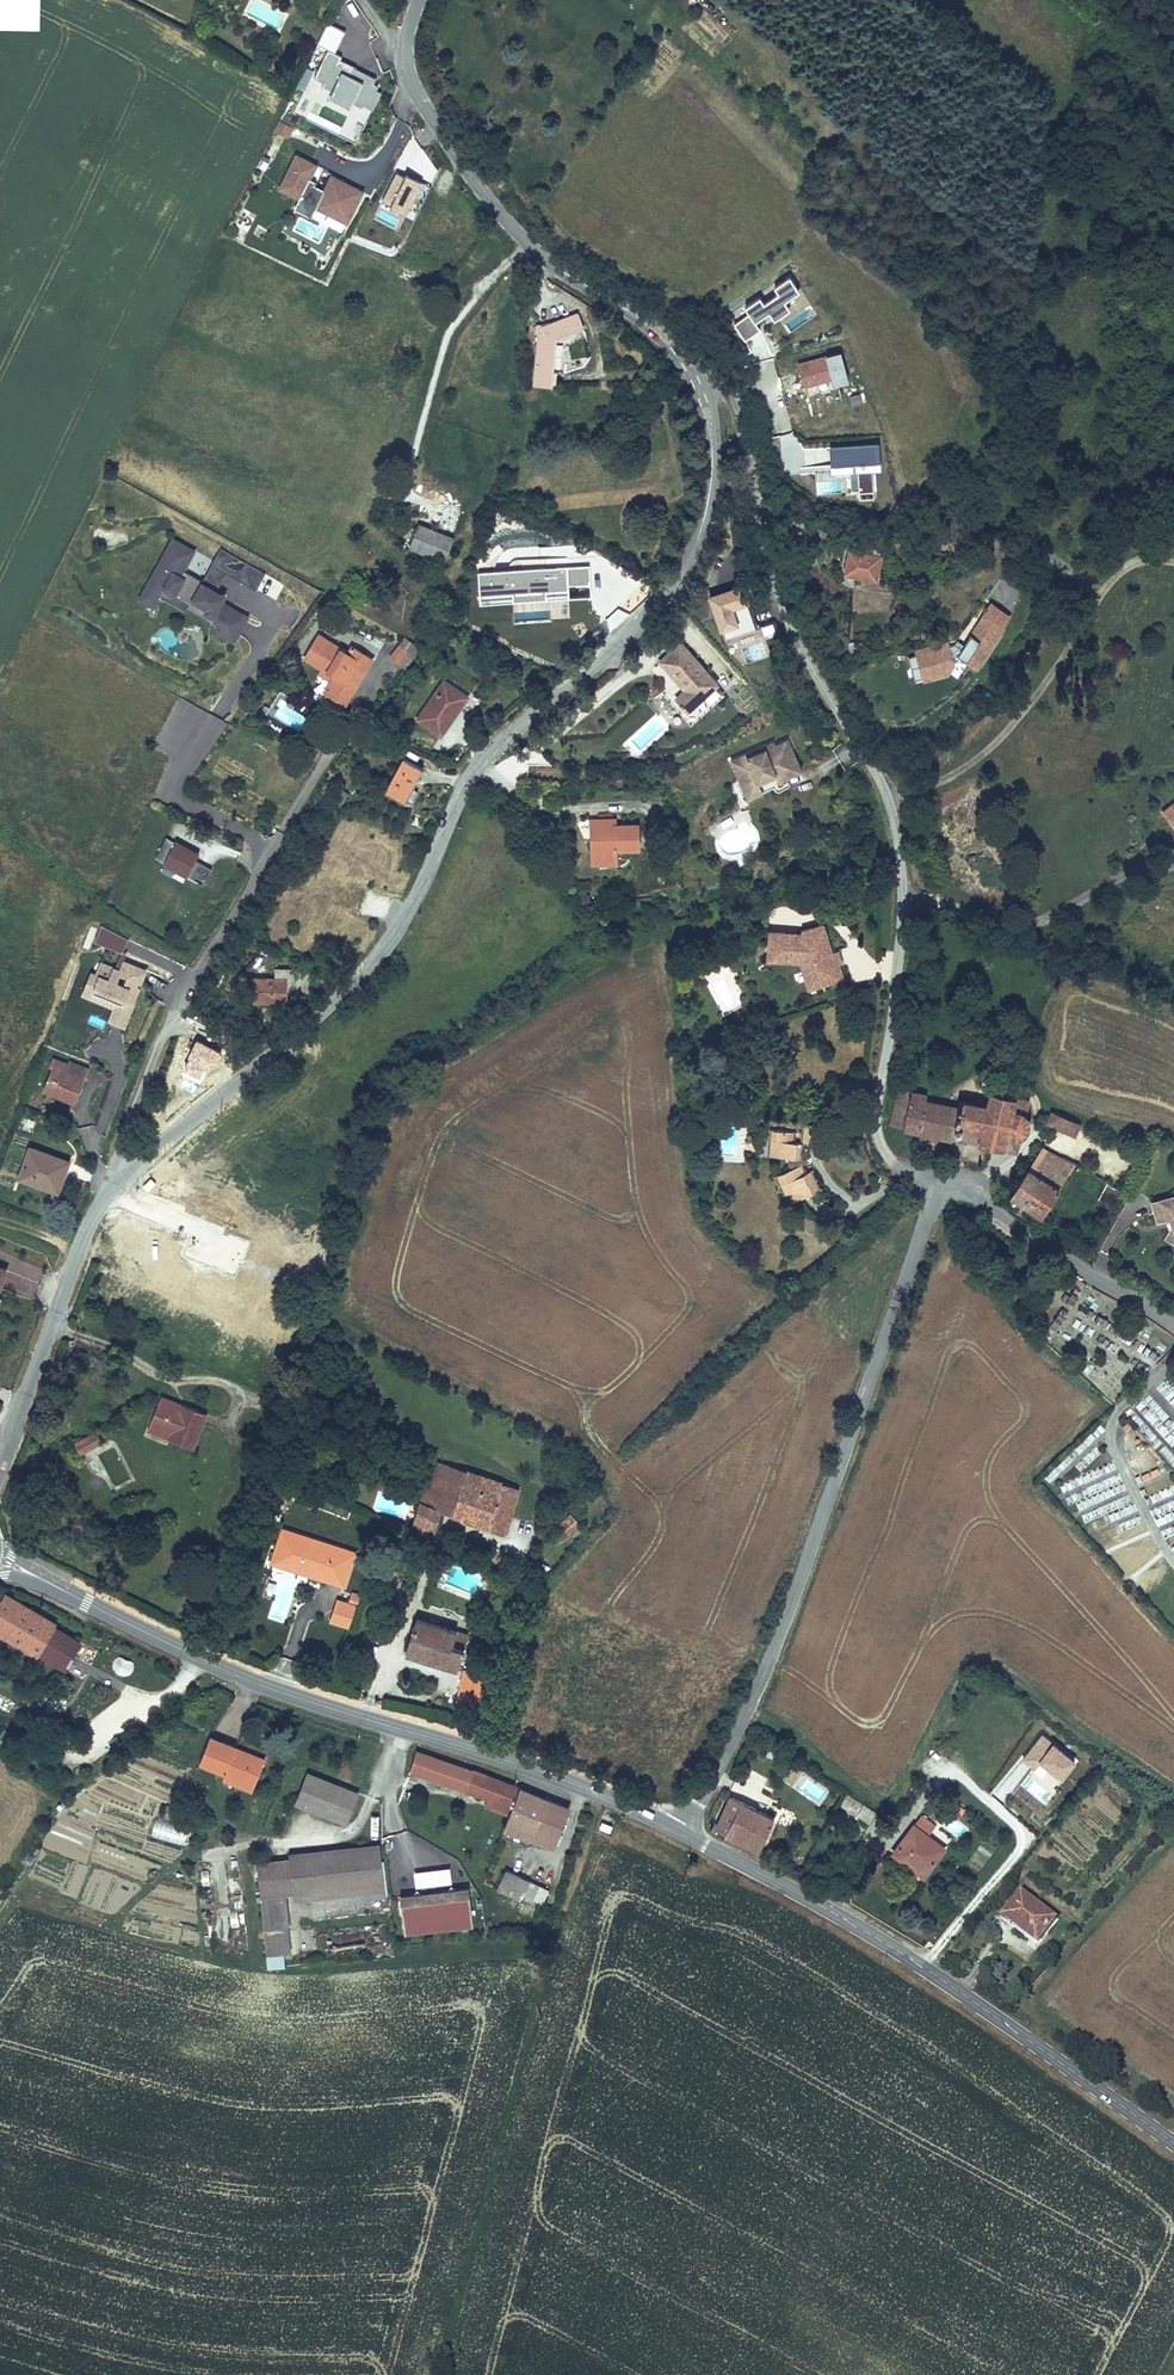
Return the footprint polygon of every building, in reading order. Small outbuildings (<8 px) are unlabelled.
[(347,31),(328,22),(317,44),(328,49),(315,78),(321,80),(318,86),(363,107),(364,104),(374,109),(384,87),(374,83),(377,77),(341,61),(343,56),(337,53),(347,31)] [(280,120),(274,131),(288,138),(294,127),(280,120)] [(317,182),(312,179),(319,165),(296,153),(278,189),(299,199),(294,209),(313,218),(318,208),(349,223),(366,190),(332,173),(324,190),(315,186),(317,182)] [(423,183),(397,171),(383,202),(408,214),(423,183)] [(402,266),(399,273),(414,278),(417,271),(402,266)] [(799,289),(789,275),(774,285),(779,292),(763,302),(759,295),(743,305),(748,312),(733,322),(744,338),(759,328),(753,319),(768,309),(774,318),(789,308),(784,299),(799,289)] [(577,313),(539,328),(542,336),(535,335),(527,383),(546,386),(548,372),(554,337),(582,326),(577,313)] [(848,378),(840,350),(797,362),(803,386),(831,378),(832,382),(848,378)] [(873,497),(871,466),(880,466),(878,441),(829,444),(831,469),(849,468),(851,490),(858,490),(859,498),(873,497)] [(455,534),(416,522),(408,547),(447,559),(455,534)] [(187,576),(183,574),(196,550),(172,537),(139,598),(156,607),(162,596),(187,609),(191,602),(177,594),(187,576)] [(236,638),(237,639),(251,616),(224,601),(228,595),(217,589),(227,572),(256,589),(265,573),(221,548),(192,599),(206,608),(204,611),(215,617),(211,624),(219,628),(217,632),(234,641),(236,638)] [(882,554),(846,548),(842,573),(878,579),(882,554)] [(531,554),(496,554),(496,583),(516,583),(531,583),(531,554)] [(755,627),(741,582),(710,592),(724,637),(755,627)] [(516,583),(496,583),(496,598),(516,598),(516,583)] [(949,640),(914,650),(916,656),(908,658),(914,679),(922,677),(924,682),(951,674),(956,664),(954,657),(961,655),(969,660),(967,662),(979,670),(1007,628),(1005,627),(1012,615),(992,602),(971,633),(972,635),(966,644),(958,639),(954,646),(951,647),(949,640)] [(349,650),(319,633),(305,658),(322,668),(334,675),(331,680),(326,689),(349,702),(375,658),(352,644),(349,650)] [(405,637),(391,656),(405,666),(419,648),(405,637)] [(722,684),(681,639),(658,661),(683,689),(675,696),(690,712),(722,684)] [(334,675),(322,668),(319,673),(331,680),(334,675)] [(470,695),(444,678),(417,718),(443,736),(470,695)] [(472,715),(480,699),(471,695),(463,711),(472,715)] [(159,752),(176,751),(175,725),(157,726),(159,752)] [(775,739),(731,758),(745,788),(800,764),(789,737),(776,742),(775,739)] [(425,766),(406,756),(388,790),(406,800),(425,766)] [(745,788),(749,797),(784,782),(782,777),(803,768),(800,764),(745,788)] [(1164,809),(1173,823),(1173,802),(1164,809)] [(640,822),(618,823),(618,817),(590,818),(592,864),(619,863),(619,851),(641,850),(640,822)] [(201,851),(178,839),(177,842),(166,836),(155,857),(166,863),(162,870),(173,876),(176,869),(205,883),(213,867),(197,859),(201,851)] [(813,989),(846,979),(841,963),(844,962),(840,950),(835,952),(826,922),(802,929),(802,931),(770,930),(768,956),(805,959),(809,974),(808,974),(813,989)] [(96,942),(124,952),(129,939),(102,925),(96,942)] [(801,963),(808,990),(813,989),(808,974),(809,974),(805,959),(768,956),(768,961),(801,963)] [(92,970),(83,996),(114,1007),(109,1021),(128,1027),(148,969),(124,960),(121,967),(102,961),(98,972),(92,970)] [(276,976),(252,976),(251,1001),(289,1002),(289,980),(296,980),(296,968),(276,968),(276,976)] [(91,1015),(89,1023),(105,1026),(107,1018),(91,1015)] [(69,1063),(54,1057),(51,1066),(54,1067),(45,1090),(75,1102),(89,1068),(70,1060),(69,1063)] [(929,1091),(898,1085),(890,1124),(905,1127),(904,1130),(955,1141),(956,1139),(962,1105),(928,1098),(929,1091)] [(989,1104),(964,1098),(962,1105),(956,1139),(1019,1152),(1022,1138),(1027,1136),(1031,1132),(1033,1127),(1033,1121),(1030,1116),(1031,1099),(992,1091),(989,1104)] [(1083,1123),(1052,1110),(1046,1124),(1078,1136),(1083,1123)] [(720,1161),(744,1162),(746,1121),(722,1120),(720,1161)] [(819,1143),(796,1142),(794,1167),(811,1168),(812,1178),(797,1184),(803,1203),(806,1202),(809,1212),(839,1201),(832,1181),(825,1184),(824,1157),(819,1157),(819,1143)] [(73,1160),(30,1145),(18,1178),(61,1194),(73,1160)] [(1075,1164),(1044,1146),(1035,1160),(1044,1165),(1047,1158),(1070,1172),(1075,1164)] [(1044,1165),(1035,1160),(1013,1198),(1044,1216),(1070,1172),(1047,1158),(1044,1165)] [(1106,1183),(1099,1196),(1113,1203),(1120,1190),(1106,1183)] [(1151,1200),(1158,1223),(1167,1220),(1170,1230),(1165,1238),(1173,1243),(1173,1194),(1151,1200)] [(1100,1246),(1092,1242),(1085,1253),(1093,1258),(1100,1246)] [(1146,1345),(1140,1353),(1150,1361),(1156,1353),(1146,1345)] [(185,1404),(163,1395),(160,1401),(182,1410),(185,1404)] [(208,1413),(185,1404),(182,1410),(160,1401),(152,1422),(175,1432),(172,1438),(194,1447),(208,1413)] [(175,1432),(152,1422),(149,1429),(172,1438),(175,1432)] [(97,1432),(77,1442),(82,1452),(102,1442),(97,1432)] [(466,1471),(439,1461),(431,1482),(442,1486),(434,1510),(438,1511),(450,1515),(466,1471)] [(478,1475),(466,1471),(450,1515),(463,1519),(478,1475)] [(517,1489),(478,1475),(463,1519),(503,1533),(517,1489)] [(428,1491),(423,1489),(411,1526),(415,1528),(430,1534),(438,1511),(434,1510),(442,1486),(431,1482),(428,1491)] [(582,1523),(574,1514),(562,1524),(570,1534),(582,1523)] [(347,1586),(358,1552),(283,1528),(272,1562),(347,1586)] [(269,1585),(268,1593),(273,1594),(270,1620),(288,1622),(293,1582),(278,1580),(278,1586),(269,1585)] [(353,1591),(350,1601),(358,1604),(359,1604),(363,1594),(353,1591)] [(6,1596),(0,1606),(0,1638),(39,1660),(42,1656),(66,1671),(71,1660),(81,1642),(57,1629),(58,1625),(6,1596)] [(339,1598),(331,1621),(350,1628),(358,1604),(350,1601),(339,1598)] [(467,1634),(415,1617),(405,1651),(456,1667),(467,1634)] [(485,1675),(462,1669),(454,1704),(477,1709),(485,1675)] [(1060,1779),(1075,1760),(1041,1733),(1020,1757),(1031,1767),(1037,1760),(1060,1779)] [(267,1757),(212,1735),(200,1764),(225,1774),(223,1780),(253,1792),(267,1757)] [(776,1754),(768,1748),(763,1755),(771,1760),(776,1754)] [(473,1769),(417,1749),(411,1770),(488,1799),(497,1776),(474,1768),(473,1769)] [(361,1791),(308,1771),(295,1803),(348,1824),(361,1791)] [(521,1786),(497,1776),(488,1799),(485,1806),(510,1816),(521,1786)] [(572,1806),(521,1786),(510,1816),(504,1829),(555,1849),(572,1806)] [(879,1814),(846,1794),(838,1808),(871,1827),(879,1814)] [(777,1817),(735,1795),(720,1828),(760,1849),(777,1817)] [(922,1814),(897,1854),(909,1861),(911,1857),(931,1870),(947,1845),(928,1833),(935,1822),(922,1814)] [(155,1820),(150,1837),(186,1846),(190,1828),(155,1820)] [(380,1843),(289,1853),(290,1857),(294,1895),(294,1901),(386,1891),(380,1843)] [(294,1895),(290,1857),(257,1861),(267,1955),(284,1953),(292,1952),(289,1926),(290,1926),(287,1896),(294,1895)] [(911,1857),(909,1861),(929,1873),(931,1870),(911,1857)] [(697,1865),(690,1861),(687,1868),(693,1871),(697,1865)] [(415,1870),(416,1887),(452,1884),(451,1867),(415,1870)] [(551,1890),(506,1869),(496,1890),(522,1902),(525,1895),(544,1904),(551,1890)] [(470,1887),(401,1895),(405,1935),(475,1927),(470,1887)] [(1057,1920),(1022,1897),(1006,1923),(1041,1945),(1057,1920)] [(284,1953),(267,1955),(269,1969),(285,1967),(284,1953)]
